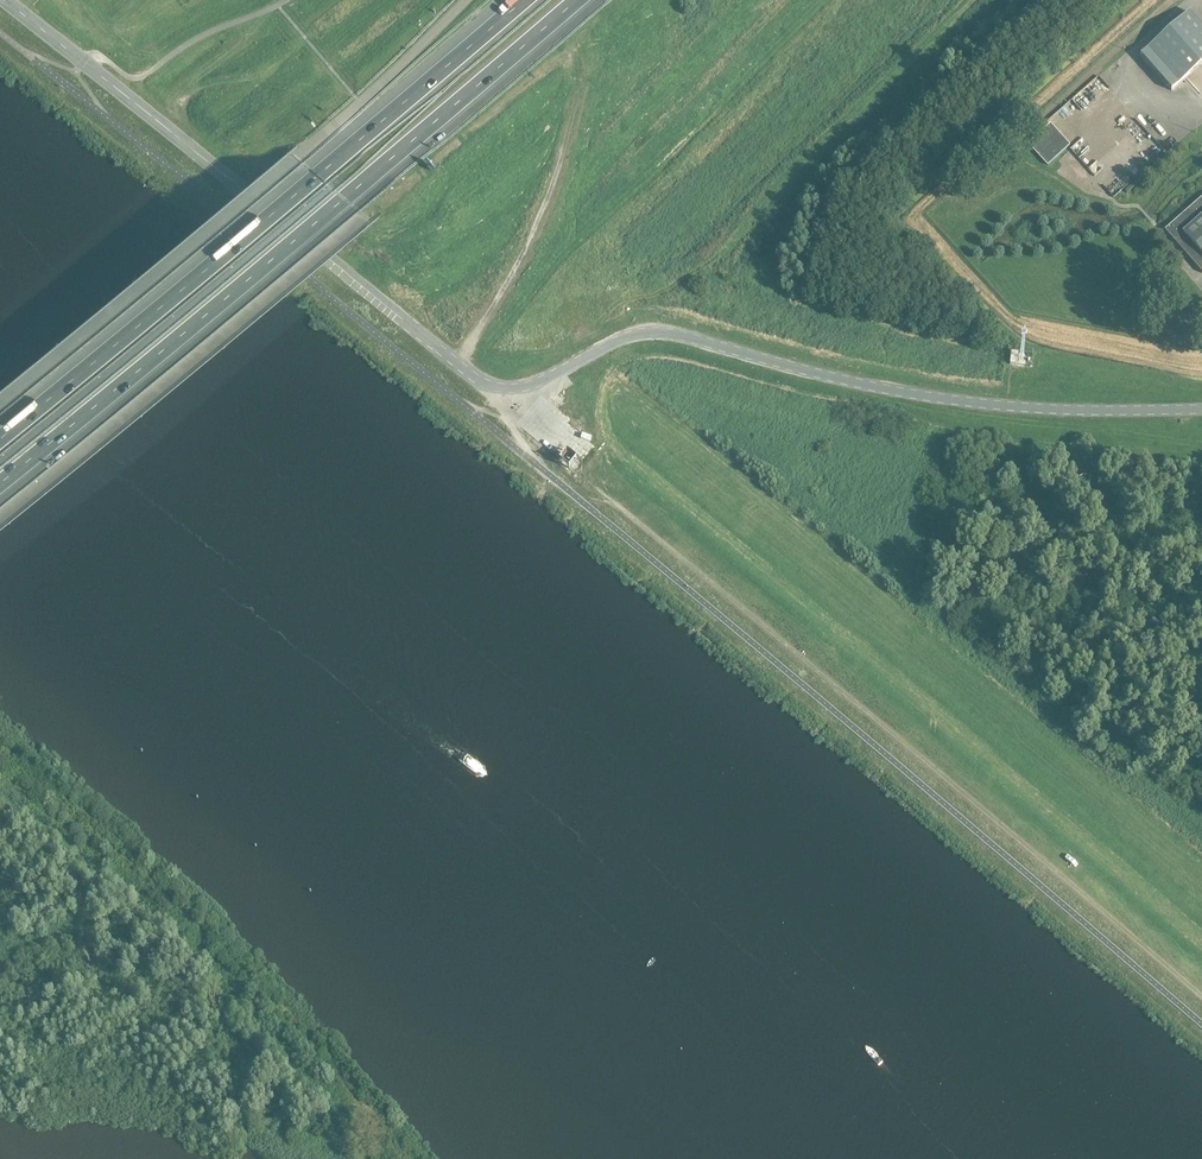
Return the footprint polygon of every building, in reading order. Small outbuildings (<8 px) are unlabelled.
[(1201,63),(1201,25),(1190,11),(1141,54),(1172,89),(1201,63)] [(1087,99),(1078,105),(1082,111),(1091,105),(1087,99)] [(1117,120),(1124,127),(1129,121),(1123,115),(1117,120)] [(1032,147),(1054,128),(1050,123),(1028,142),(1032,147)] [(1032,147),(1036,151),(1058,132),(1054,128),(1032,147)] [(1062,136),(1058,132),(1036,151),(1040,155),(1062,136)] [(1062,136),(1040,155),(1044,160),(1066,140),(1062,136)] [(1066,140),(1044,160),(1047,164),(1069,145),(1066,140)] [(1091,170),(1096,177),(1103,172),(1098,165),(1091,170)] [(1201,272),(1201,197),(1165,230),(1201,272)] [(1010,364),(1017,365),(1018,353),(1011,352),(1010,364)]
